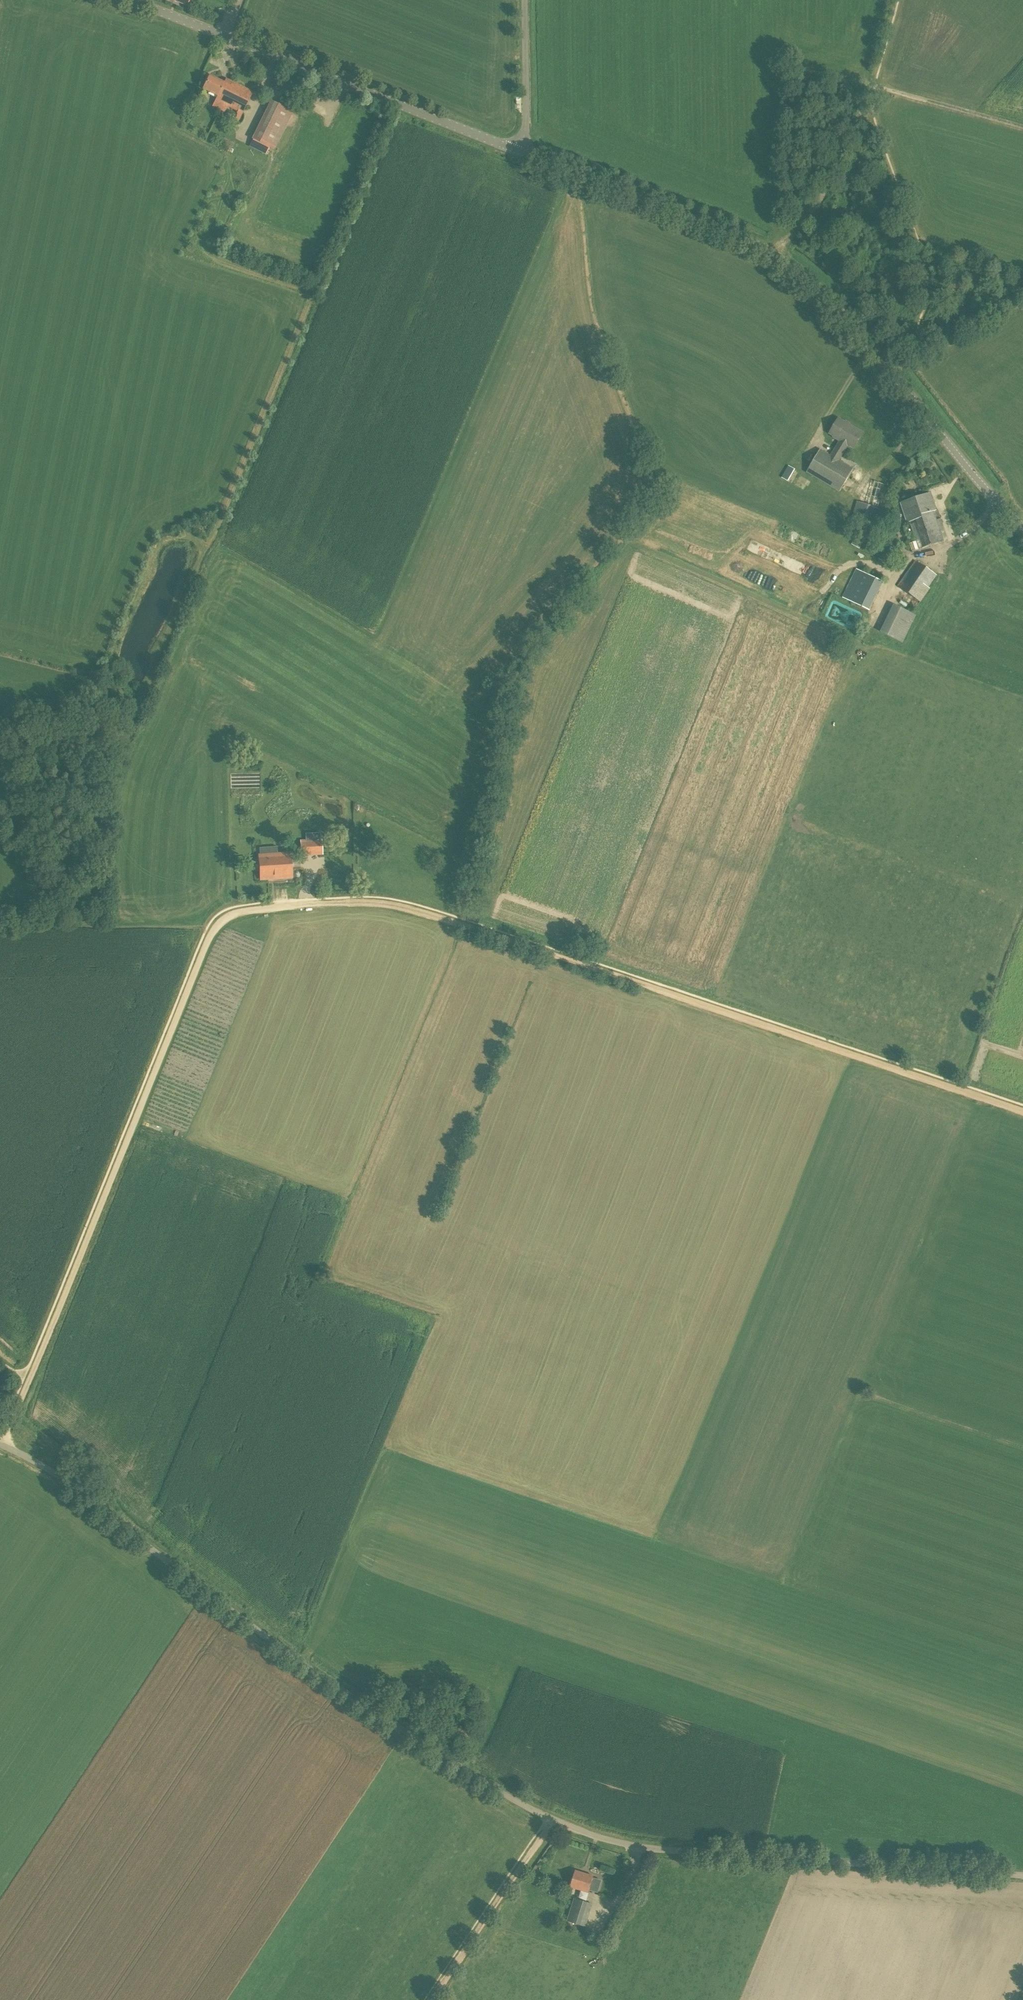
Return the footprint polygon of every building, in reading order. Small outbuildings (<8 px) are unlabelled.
[(224,82),(210,75),(203,89),(217,96),(212,106),(221,110),(224,105),(242,114),(253,91),(226,78),(224,82)] [(275,149),(293,112),(271,101),(252,138),(275,149)] [(854,447),(862,433),(838,419),(830,434),(840,439),(830,455),(820,449),(806,473),(839,492),(853,469),(839,461),(849,445),(854,447)] [(789,481),(795,470),(795,469),(789,465),(782,477),(789,481)] [(874,532),(887,486),(874,482),(868,505),(857,501),(850,525),(874,532)] [(943,541),(933,510),(936,509),(930,493),(900,502),(907,522),(909,522),(916,542),(910,544),(912,551),(943,541)] [(853,546),(858,539),(852,535),(847,542),(853,546)] [(888,564),(896,550),(886,545),(879,559),(888,564)] [(921,602),(930,588),(929,587),(937,575),(915,560),(897,586),(921,602)] [(869,611),(883,582),(861,571),(847,600),(869,611)] [(903,643),(916,615),(894,604),(880,632),(903,643)] [(847,623),(858,628),(864,614),(853,609),(847,623)] [(322,840),(322,838),(300,839),(301,856),(323,855),(323,849),(331,848),(331,839),(322,840)] [(261,880),(292,878),(290,852),(259,854),(261,880)] [(593,1877),(594,1876),(575,1870),(570,1886),(589,1892),(589,1890),(598,1892),(602,1880),(593,1877)] [(585,1926),(592,1904),(575,1898),(568,1920),(585,1926)]
